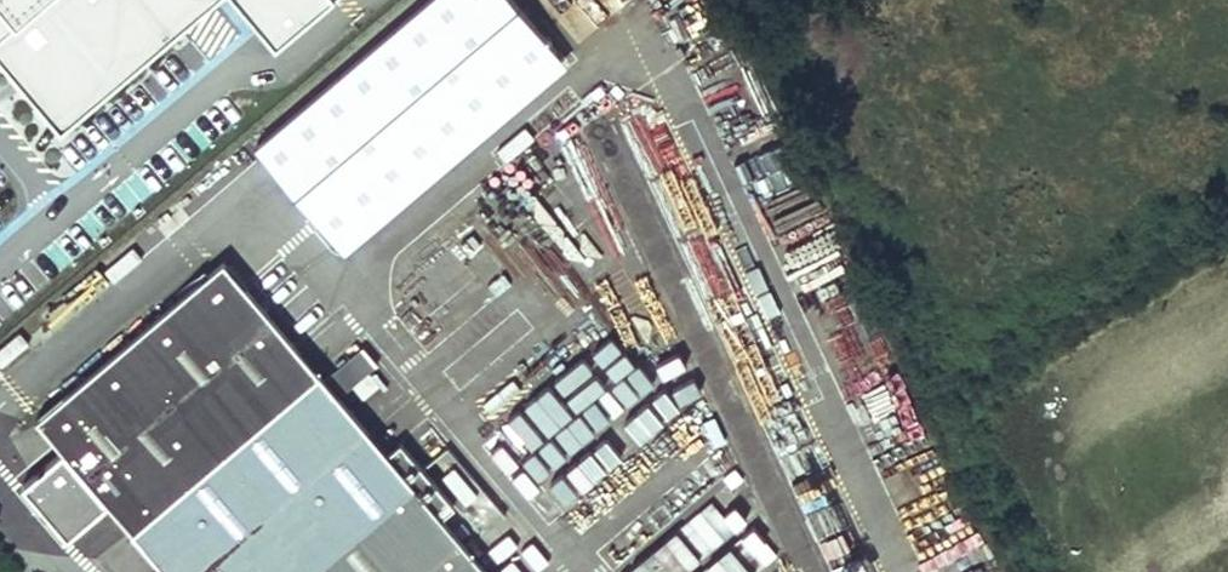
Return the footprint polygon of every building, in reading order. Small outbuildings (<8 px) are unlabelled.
[(13,34),(0,45),(0,68),(62,139),(222,0),(0,0),(0,20),(13,34)] [(276,53),(337,0),(230,0),(276,53)] [(567,65),(513,0),(423,0),(317,86),(311,79),(242,136),(316,226),(317,226),(339,253),(567,65)] [(677,41),(708,23),(693,0),(690,0),(662,17),(677,41)] [(13,34),(0,20),(0,45),(13,34)] [(222,262),(36,420),(165,571),(485,571),(327,386),(222,262)] [(337,365),(349,383),(374,366),(362,348),(337,365)] [(834,558),(860,549),(842,495),(816,503),(834,558)] [(706,507),(674,535),(695,559),(727,531),(706,507)] [(673,571),(675,571),(686,560),(665,542),(654,554),(673,571)] [(689,571),(713,571),(702,561),(689,571)]
